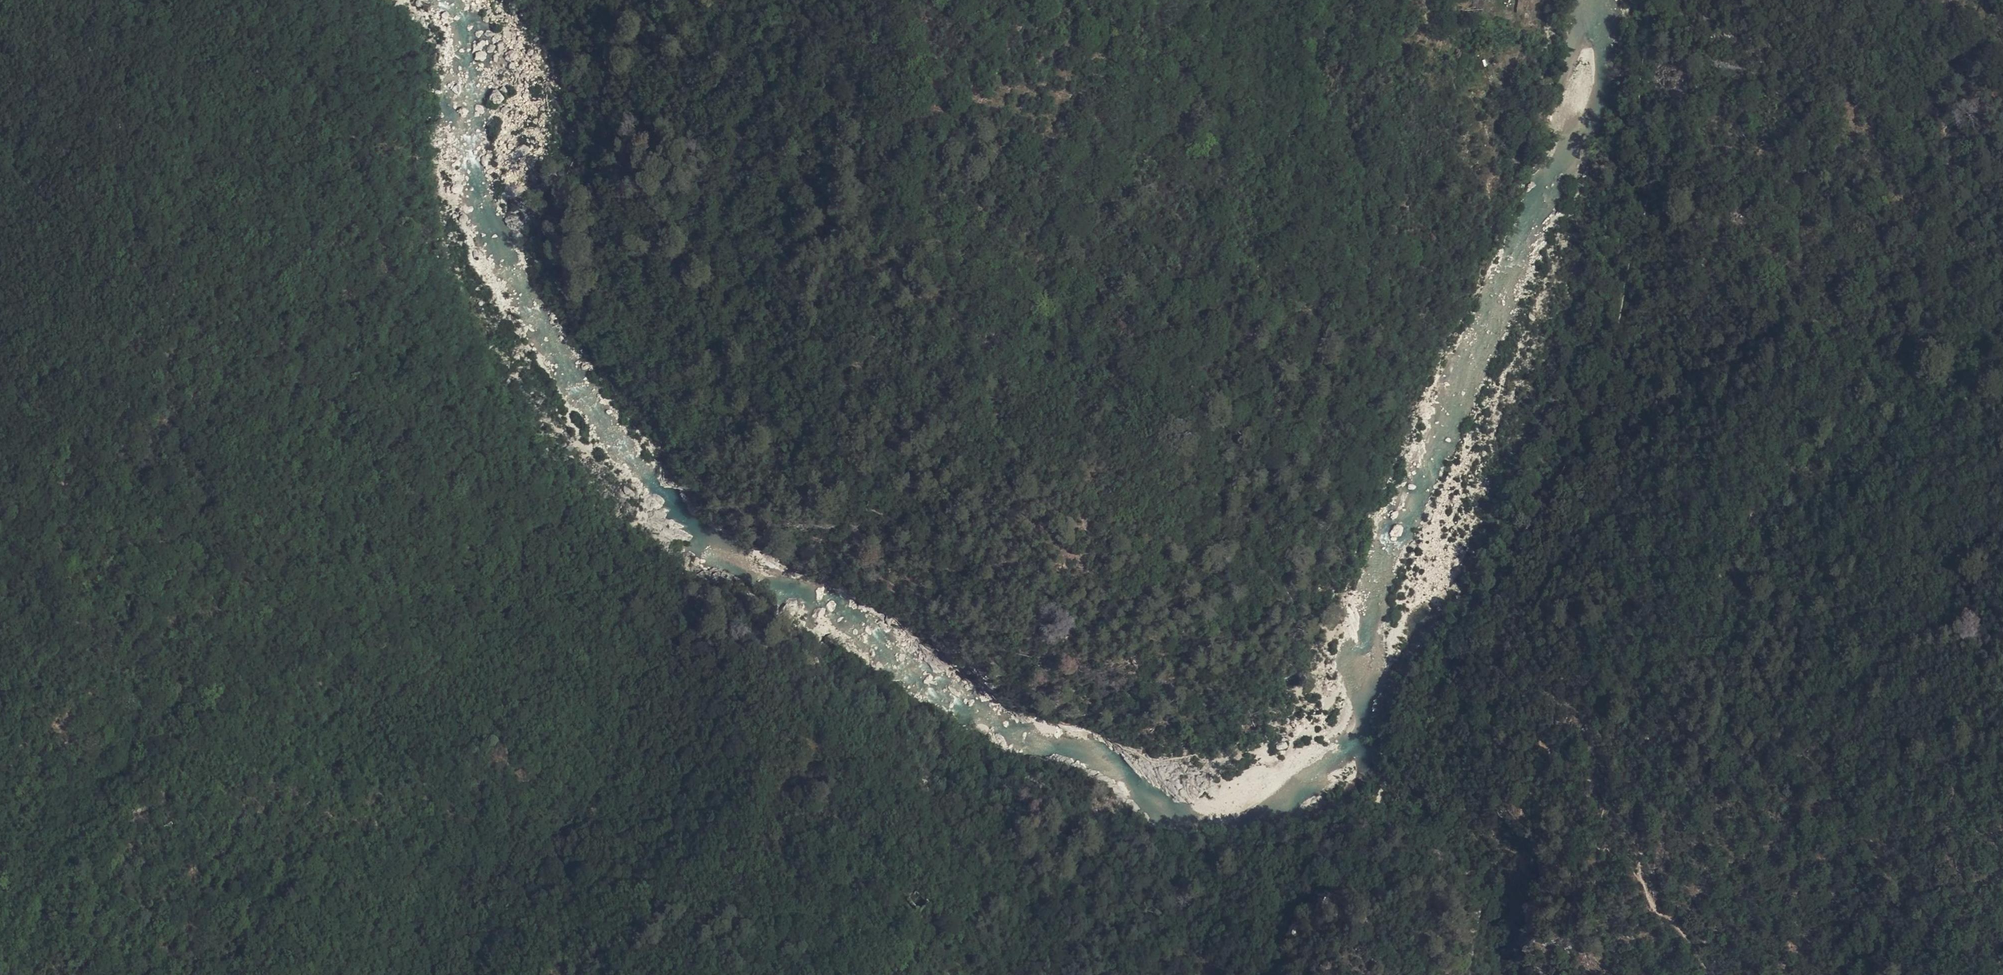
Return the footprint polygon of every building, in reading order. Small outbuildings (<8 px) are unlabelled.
[(493,105),(503,101),(499,90),(488,94),(493,105)] [(1242,265),(1242,268),(1252,270),(1253,258),(1243,257),(1242,265)] [(151,815),(156,822),(167,815),(162,808),(151,815)]
